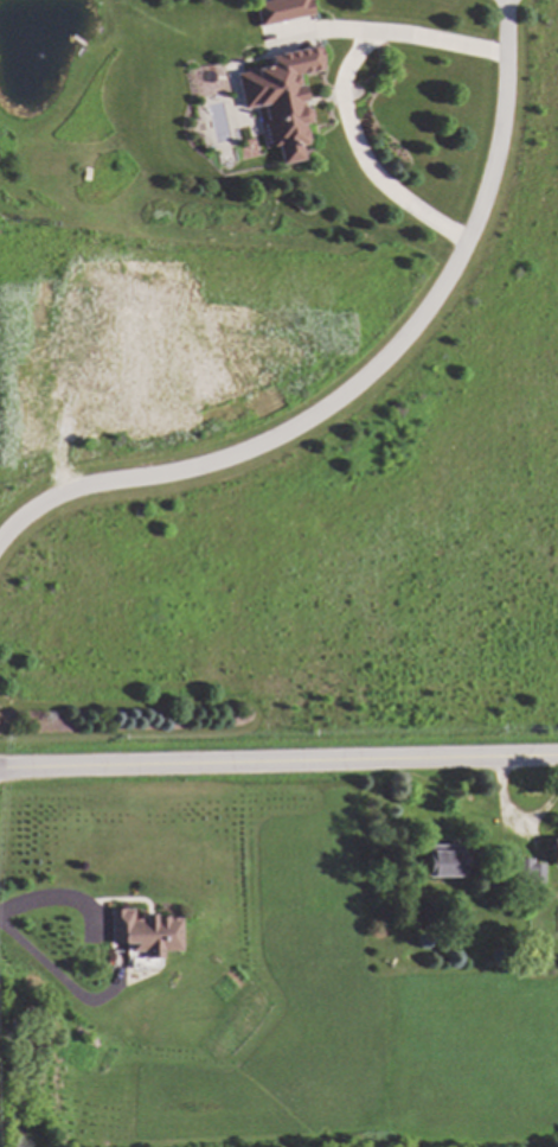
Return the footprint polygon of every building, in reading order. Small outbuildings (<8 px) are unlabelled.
[(255,27),(309,17),(306,0),(273,0),(251,4),(255,27)] [(259,107),(265,148),(274,147),(277,165),(300,161),(298,147),(307,145),(296,75),(319,72),(316,51),(232,65),(239,110),(259,107)] [(462,879),(461,848),(426,848),(427,880),(462,879)] [(519,862),(517,875),(528,876),(527,885),(541,886),(543,865),(519,862)] [(178,919),(130,919),(130,911),(106,911),(107,944),(125,944),(125,953),(178,953),(178,919)]
